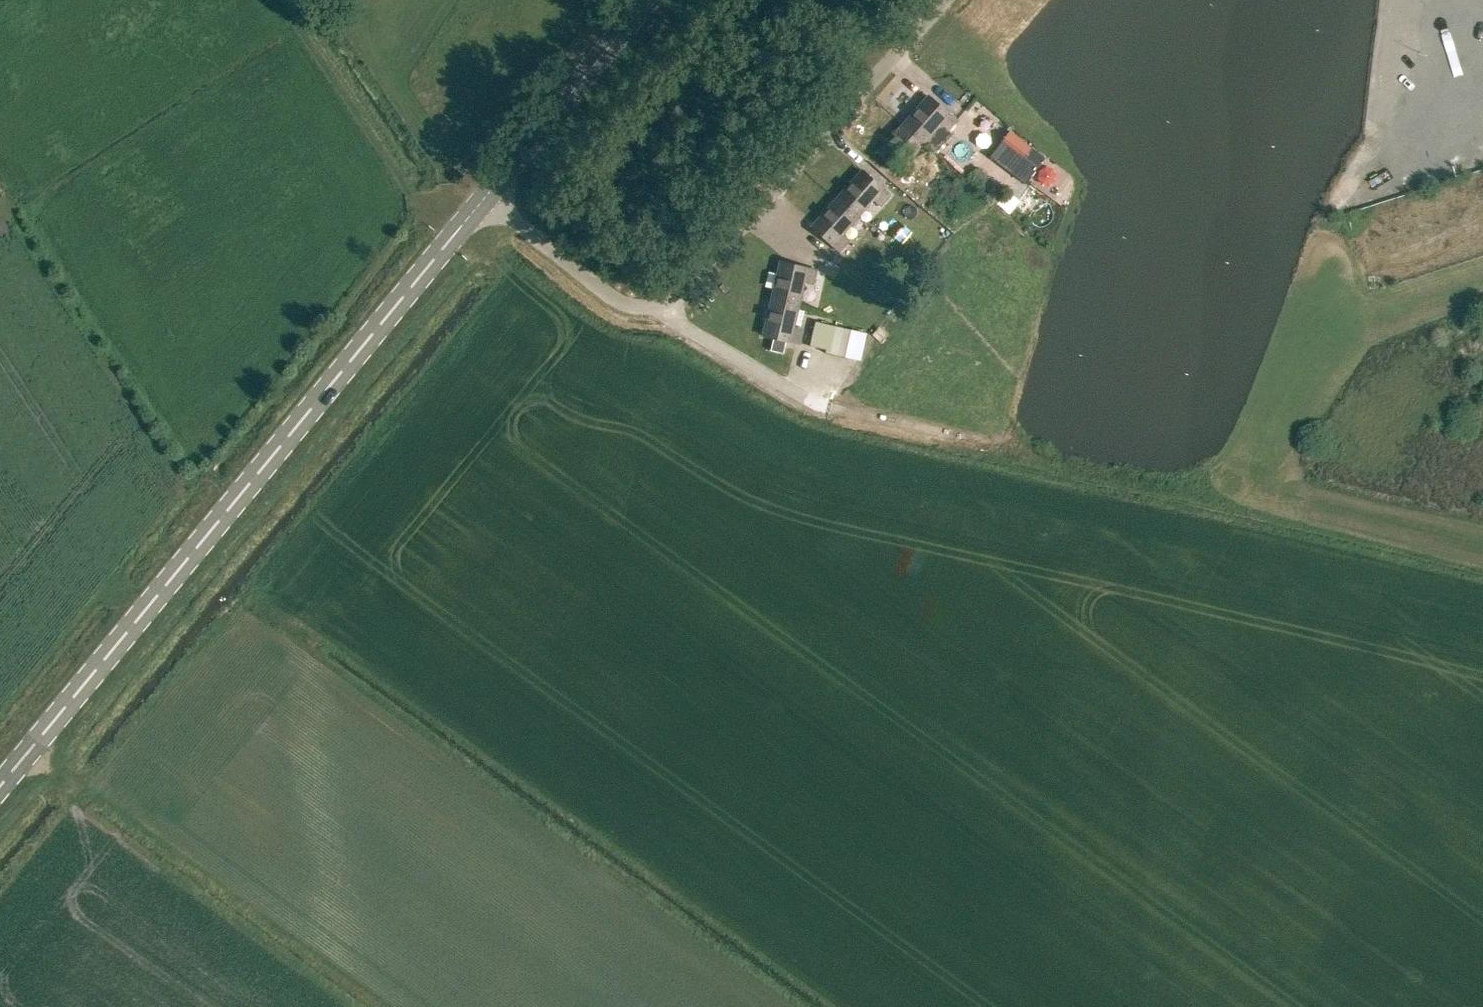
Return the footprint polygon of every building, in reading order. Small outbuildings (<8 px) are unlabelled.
[(903,123),(924,143),(940,124),(947,130),(954,120),(928,96),(903,123)] [(908,160),(924,143),(903,123),(878,151),(905,175),(913,166),(908,160)] [(1008,131),(998,143),(1020,160),(1029,148),(1008,131)] [(836,198),(858,217),(874,199),(879,205),(888,195),(861,170),(836,198)] [(979,170),(972,178),(980,185),(987,177),(979,170)] [(1004,194),(996,204),(1008,214),(1016,204),(1004,194)] [(841,235),(858,217),(836,198),(811,226),(839,250),(848,241),(841,235)] [(771,299),(799,305),(804,282),(812,283),(815,270),(779,262),(771,299)] [(793,329),(799,305),(771,299),(763,335),(798,343),(801,331),(793,329)] [(845,357),(851,328),(815,320),(809,344),(826,348),(825,352),(845,357)]
